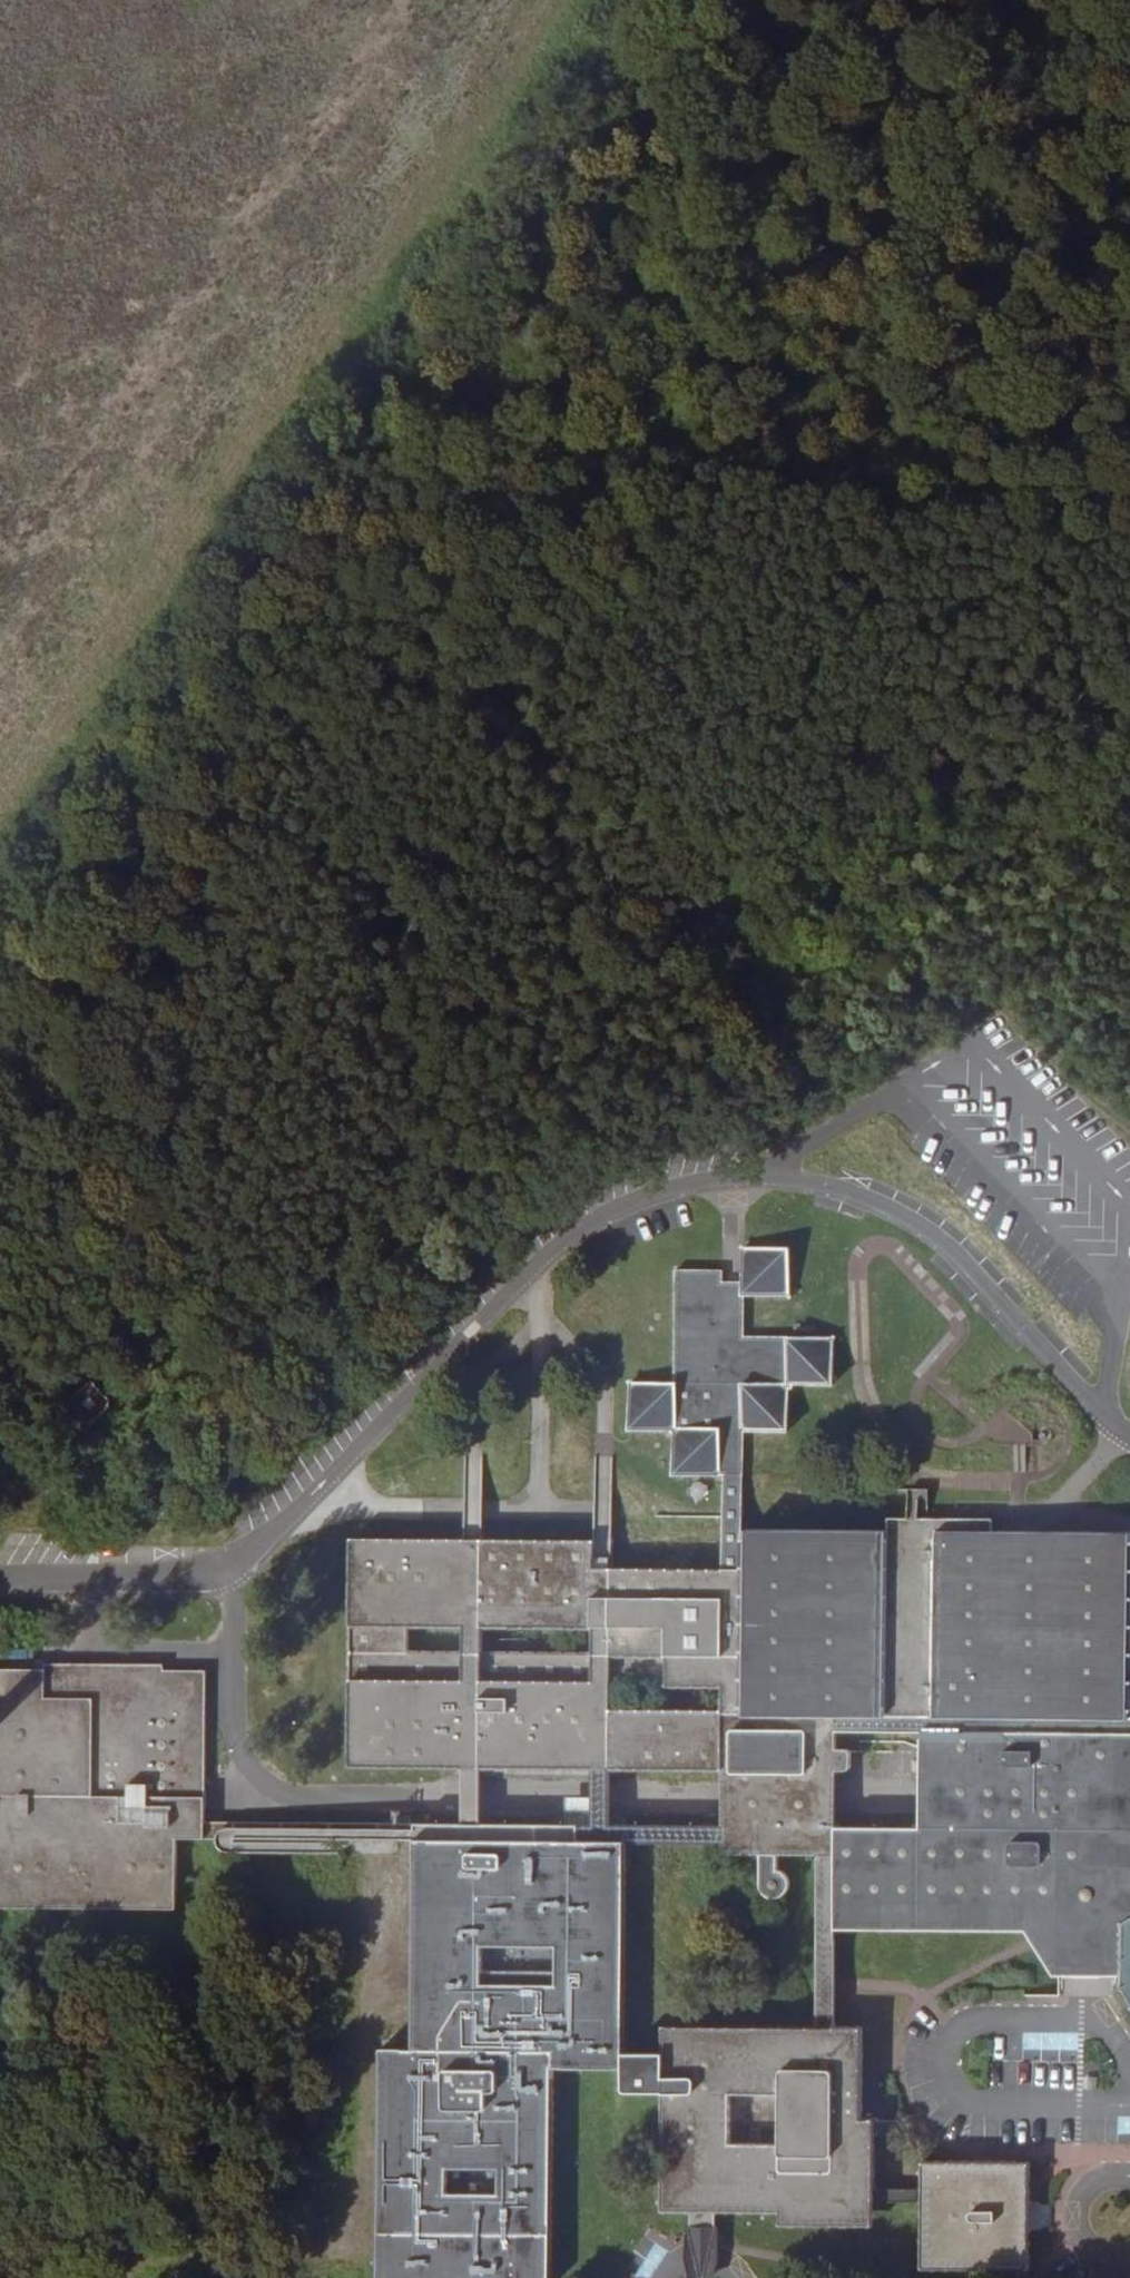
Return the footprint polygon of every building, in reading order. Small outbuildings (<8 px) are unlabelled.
[(347,1768),(707,1767),(835,1767),(838,1740),(922,1739),(921,1775),(1129,1774),(1129,1611),(1127,1523),(919,1528),(917,1545),(747,1548),(746,1429),(791,1425),(792,1389),(834,1384),(828,1338),(743,1337),(742,1288),(781,1287),(780,1235),(742,1236),(740,1258),(674,1261),(675,1385),(635,1388),(636,1430),(673,1432),(672,1466),(723,1465),(724,1564),(596,1567),(593,1534),(348,1537),(347,1768)] [(45,1385),(89,1419),(116,1383),(72,1349),(45,1385)] [(920,1829),(832,1825),(708,1823),(207,1820),(201,1673),(0,1679),(0,1910),(170,1912),(171,1840),(406,1843),(406,2046),(375,2048),(379,2250),(438,2250),(441,2272),(478,2272),(481,2250),(553,2250),(554,2068),(620,2071),(622,2101),(667,2100),(667,2212),(852,2215),(851,2024),(828,2022),(830,1936),(1022,1935),(1050,1973),(1094,1976),(1129,2027),(1129,1829),(920,1829)] [(835,1767),(707,1767),(708,1803),(708,1823),(832,1825),(833,1803),(835,1767)] [(921,1775),(920,1803),(920,1829),(1129,1829),(1129,1774),(921,1775)] [(916,2277),(1017,2275),(1019,2163),(917,2164),(916,2277)] [(877,2187),(877,2198),(915,2199),(915,2188),(877,2187)] [(685,2225),(688,2277),(717,2277),(714,2224),(685,2225)] [(661,2249),(637,2241),(625,2275),(633,2277),(651,2277),(661,2249)]
